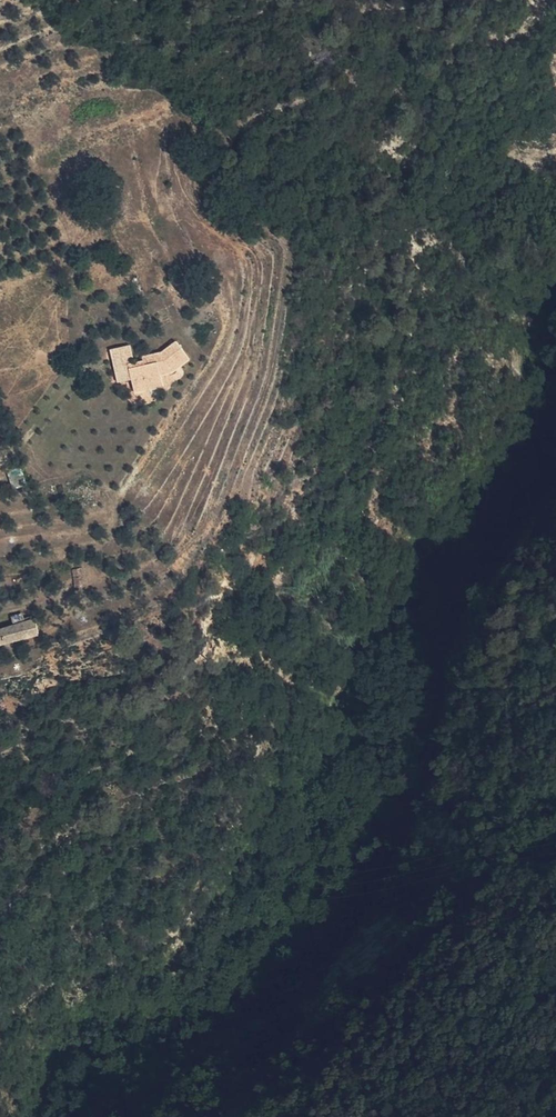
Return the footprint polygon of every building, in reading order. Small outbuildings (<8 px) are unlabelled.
[(120,363),(127,397),(141,394),(144,407),(173,401),(171,390),(181,388),(199,374),(185,356),(170,368),(151,372),(152,376),(145,377),(139,359),(120,363)] [(22,469),(9,471),(10,486),(24,485),(22,469)] [(83,571),(73,574),(78,589),(87,586),(83,571)] [(48,647),(51,647),(46,633),(49,632),(48,627),(44,628),(42,625),(33,627),(32,622),(21,625),(23,635),(0,641),(0,658),(48,647)]
